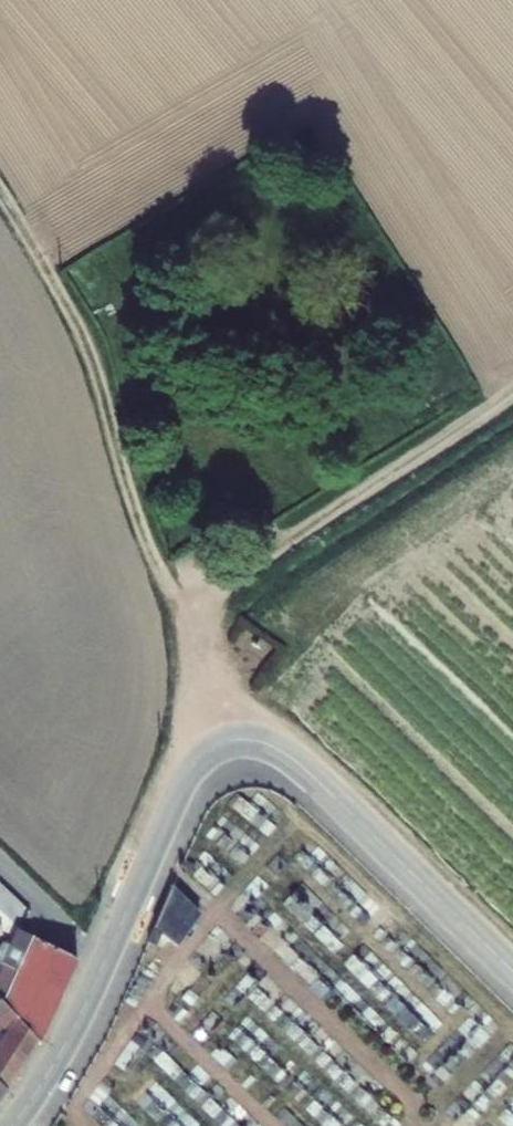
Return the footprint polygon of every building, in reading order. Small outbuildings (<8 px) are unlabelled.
[(169,890),(152,930),(183,943),(200,902),(169,890)] [(0,944),(0,962),(4,964),(5,961),(39,977),(37,981),(60,992),(77,954),(19,927),(9,948),(0,944)] [(40,1037),(60,992),(37,981),(39,977),(5,961),(4,964),(0,973),(0,996),(40,1037)] [(4,1032),(0,1038),(0,1052),(18,1071),(40,1037),(0,996),(0,1028),(4,1032)] [(8,1087),(18,1071),(0,1052),(0,1079),(8,1087)]
